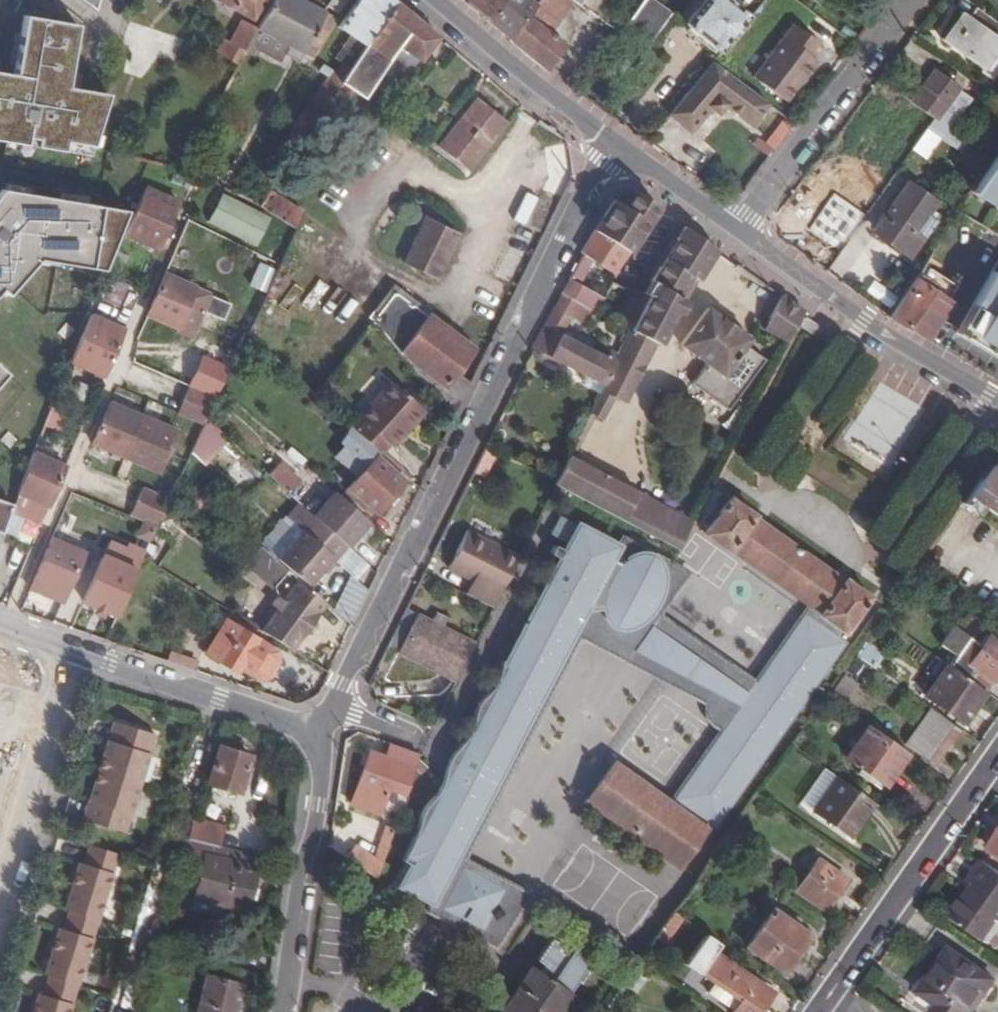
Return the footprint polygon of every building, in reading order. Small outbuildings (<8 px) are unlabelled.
[(242,16),(247,19),(258,0),(212,0),(242,16)] [(297,0),(269,0),(254,29),(262,34),(309,58),(324,31),(314,24),(320,13),(297,0)] [(337,27),(347,34),(356,40),(351,47),(358,53),(392,0),(354,0),(337,27)] [(392,0),(358,53),(338,81),(362,98),(398,47),(414,61),(435,36),(392,0)] [(462,2),(480,17),(496,0),(464,0),(462,2)] [(480,17),(506,39),(533,0),(496,0),(480,17)] [(506,39),(542,70),(561,45),(549,32),(561,15),(571,3),(567,0),(533,0),(506,39)] [(644,0),(640,0),(624,22),(650,41),(667,18),(644,0)] [(725,0),(702,0),(683,23),(717,51),(746,17),(725,0)] [(972,6),(964,16),(959,14),(939,41),(980,72),(997,45),(997,25),(972,6)] [(0,74),(0,141),(20,144),(22,137),(31,139),(30,146),(83,154),(104,95),(64,88),(74,25),(21,17),(11,76),(0,74)] [(254,29),(239,21),(227,43),(220,57),(235,65),(243,49),(254,29)] [(791,24),(750,77),(783,102),(814,62),(809,58),(818,46),(791,24)] [(262,34),(254,29),(243,49),(252,54),(262,34)] [(227,43),(220,40),(213,54),(220,57),(227,43)] [(709,62),(666,114),(687,131),(706,107),(715,115),(723,105),(748,126),(765,104),(709,62)] [(932,71),(908,103),(946,130),(970,98),(932,71)] [(995,97),(985,112),(997,121),(997,99),(995,97)] [(501,120),(472,99),(437,145),(466,167),(501,120)] [(924,126),(910,148),(927,158),(941,137),(924,126)] [(988,141),(981,150),(992,157),(997,148),(988,141)] [(976,187),(997,200),(997,152),(976,187)] [(934,221),(926,215),(936,200),(907,180),(873,229),(910,255),(934,221)] [(144,188),(135,210),(166,224),(176,200),(155,191),(157,187),(150,184),(146,189),(144,188)] [(0,189),(0,290),(4,294),(36,257),(103,268),(104,265),(126,210),(0,189)] [(304,212),(269,191),(261,204),(296,226),(304,212)] [(597,226),(628,247),(654,206),(634,192),(625,206),(613,198),(597,226)] [(839,253),(864,216),(832,195),(807,231),(839,253)] [(269,220),(222,196),(209,221),(256,245),(269,220)] [(166,224),(135,210),(124,235),(127,235),(124,240),(131,243),(134,239),(156,248),(166,224)] [(459,233),(427,218),(404,264),(437,279),(459,233)] [(582,254),(612,274),(628,247),(597,226),(580,253),(582,254)] [(685,260),(694,267),(709,244),(684,226),(670,249),(685,260)] [(689,274),(689,275),(697,280),(716,250),(709,244),(694,267),(689,274)] [(670,249),(649,281),(675,297),(689,275),(689,274),(680,267),(685,260),(670,249)] [(694,267),(685,260),(680,267),(689,274),(694,267)] [(274,268),(260,262),(249,285),(264,292),(274,268)] [(952,288),(920,268),(889,317),(923,339),(946,304),(944,301),(952,288)] [(183,281),(162,271),(153,293),(199,312),(208,292),(190,283),(192,278),(185,276),(183,281)] [(992,273),(979,293),(956,334),(985,352),(989,345),(997,351),(997,276),(992,273)] [(560,293),(577,303),(587,307),(596,312),(602,297),(569,278),(560,293)] [(677,313),(683,302),(675,297),(649,281),(641,294),(651,298),(636,328),(633,333),(652,342),(657,344),(674,311),(677,313)] [(367,316),(447,388),(477,349),(395,284),(367,316)] [(620,320),(636,328),(651,298),(641,294),(634,291),(620,320)] [(153,293),(145,313),(172,326),(170,328),(189,337),(199,312),(153,293)] [(534,351),(606,387),(611,376),(620,357),(609,351),(605,359),(560,335),(577,303),(560,293),(530,349),(534,351)] [(761,330),(786,345),(801,316),(802,314),(779,297),(761,330)] [(742,348),(748,340),(705,308),(678,343),(678,344),(704,364),(690,383),(725,411),(762,363),(742,348)] [(113,350),(123,327),(100,317),(102,313),(95,311),(93,315),(91,315),(82,337),(113,350)] [(802,322),(797,331),(809,338),(815,329),(802,322)] [(622,401),(652,342),(633,333),(620,357),(611,376),(606,387),(603,392),(622,401)] [(113,350),(82,337),(71,363),(73,363),(72,368),(79,371),(81,367),(103,375),(113,350)] [(879,382),(845,437),(891,464),(924,409),(879,382)] [(190,383),(179,411),(204,423),(205,420),(217,395),(190,383)] [(365,424),(357,434),(379,454),(387,445),(392,449),(425,413),(393,384),(360,420),(365,424)] [(128,410),(107,401),(99,420),(131,433),(168,448),(175,431),(134,413),(137,408),(131,405),(128,410)] [(131,433),(99,420),(90,441),(110,450),(109,455),(115,458),(118,453),(158,470),(168,448),(131,433)] [(379,454),(357,434),(351,429),(344,447),(333,460),(356,480),(339,500),(367,524),(384,504),(389,498),(403,483),(375,458),(379,454)] [(57,486),(65,464),(43,455),(44,450),(39,448),(36,453),(34,452),(26,471),(57,486)] [(471,476),(484,483),(495,460),(482,453),(471,476)] [(640,498),(569,459),(563,472),(555,487),(625,525),(640,498)] [(274,465),(265,475),(287,495),(296,484),(274,465)] [(997,511),(997,473),(986,465),(960,503),(973,512),(982,499),(997,511)] [(48,507),(57,486),(26,471),(17,494),(19,495),(17,499),(25,502),(27,498),(48,507)] [(156,528),(169,500),(140,487),(127,516),(149,525),(156,528)] [(333,495),(312,518),(345,548),(357,535),(365,541),(374,530),(367,524),(339,500),(333,495)] [(394,502),(389,498),(384,504),(389,508),(394,502)] [(692,526),(640,498),(625,525),(678,553),(683,545),(692,526)] [(728,552),(729,549),(751,518),(752,516),(727,498),(703,531),(702,534),(706,536),(728,552)] [(11,503),(0,499),(0,533),(11,503)] [(275,559),(312,518),(299,506),(261,547),(275,559)] [(345,548),(312,518),(275,559),(284,566),(306,586),(320,570),(330,558),(334,562),(347,549),(345,548)] [(751,518),(729,549),(739,555),(760,524),(751,518)] [(503,760),(513,765),(579,635),(592,633),(594,639),(599,646),(603,649),(609,651),(619,652),(628,648),(635,641),(638,637),(639,627),(638,620),(634,613),(640,617),(653,597),(661,602),(683,573),(634,547),(629,555),(560,519),(551,537),(567,547),(564,553),(554,548),(549,557),(560,562),(505,668),(502,668),(499,679),(496,685),(493,690),(488,694),(480,704),(477,707),(474,719),(471,727),(468,736),(465,741),(454,754),(458,757),(453,766),(488,784),(497,768),(499,769),(503,760)] [(739,555),(810,605),(797,623),(795,621),(781,641),(783,643),(774,656),(771,654),(757,674),(760,676),(748,692),(745,691),(741,697),(737,692),(731,689),(729,688),(722,688),(716,690),(714,691),(710,694),(707,697),(706,699),(704,705),(704,709),(705,717),(709,723),(713,726),(721,729),(717,737),(714,735),(700,755),(703,757),(693,770),(691,768),(676,788),(679,790),(669,804),(611,764),(585,800),(678,866),(704,829),(701,827),(706,822),(712,827),(842,642),(835,637),(840,630),(842,632),(867,597),(840,578),(839,580),(760,524),(739,555)] [(156,528),(149,525),(147,530),(154,533),(156,528)] [(466,597),(493,611),(518,560),(467,534),(448,571),(472,583),(466,597)] [(50,538),(42,557),(72,570),(80,551),(50,538)] [(275,559),(261,547),(253,557),(265,568),(261,572),(270,580),(274,575),(275,576),(284,566),(275,559)] [(124,572),(130,558),(107,548),(101,562),(124,572)] [(72,570),(42,557),(29,588),(50,597),(54,588),(63,592),(72,570)] [(265,568),(253,557),(249,561),(261,572),(265,568)] [(101,562),(84,601),(116,615),(140,563),(130,558),(124,572),(101,562)] [(334,562),(330,558),(320,570),(324,574),(334,562)] [(276,610),(267,621),(295,642),(325,602),(306,586),(299,580),(283,601),(278,597),(271,606),(276,610)] [(397,657),(456,685),(475,646),(418,617),(397,657)] [(267,621),(259,631),(289,650),(295,642),(267,621)] [(224,622),(204,651),(217,660),(232,669),(235,666),(243,670),(247,672),(262,647),(263,646),(236,630),(224,622)] [(982,691),(997,669),(997,644),(993,640),(987,649),(984,646),(991,637),(984,632),(957,673),(982,691)] [(852,656),(861,662),(871,648),(863,641),(852,656)] [(273,655),(262,647),(247,672),(258,679),(267,676),(276,663),(273,655)] [(166,661),(195,670),(198,660),(170,651),(166,661)] [(827,692),(843,704),(857,684),(854,681),(865,665),(861,662),(852,656),(827,692)] [(243,670),(235,666),(232,669),(240,675),(243,670)] [(926,698),(962,724),(984,693),(982,691),(957,673),(947,667),(926,698)] [(906,744),(933,764),(957,730),(929,710),(906,744)] [(112,723),(106,743),(115,745),(121,726),(112,723)] [(154,736),(121,726),(115,745),(106,743),(97,773),(140,786),(154,736)] [(848,759),(888,788),(910,756),(870,727),(848,759)] [(406,793),(420,756),(392,747),(387,761),(367,754),(349,807),(377,817),(388,786),(406,793)] [(220,749),(208,785),(240,795),(250,758),(220,749)] [(454,754),(444,780),(464,790),(471,776),(453,766),(458,757),(454,754)] [(464,790),(435,847),(464,862),(513,765),(503,760),(499,769),(497,768),(488,784),(471,776),(464,790)] [(140,786),(97,773),(88,803),(97,805),(91,825),(125,834),(140,786)] [(814,810),(846,833),(869,801),(836,777),(814,810)] [(413,862),(398,887),(438,909),(433,917),(495,952),(524,905),(504,893),(507,887),(464,862),(435,847),(464,790),(444,780),(439,793),(427,804),(421,816),(418,827),(413,842),(404,857),(413,862)] [(198,803),(191,825),(215,833),(220,820),(208,816),(214,799),(200,795),(198,803)] [(97,805),(88,803),(83,822),(91,825),(97,805)] [(232,822),(224,839),(260,856),(269,839),(232,822)] [(379,874),(392,833),(384,830),(375,860),(356,847),(347,860),(376,880),(379,874)] [(118,856),(89,847),(84,866),(79,865),(65,911),(69,913),(98,921),(118,856)] [(204,860),(195,904),(246,915),(249,904),(251,891),(254,874),(263,875),(266,862),(248,857),(245,870),(204,860)] [(983,940),(997,920),(997,921),(997,872),(981,860),(967,881),(974,885),(980,889),(976,894),(971,890),(952,918),(983,940)] [(797,892),(824,911),(845,881),(819,862),(797,892)] [(971,890),(976,894),(980,889),(974,885),(971,890)] [(251,891),(249,904),(255,905),(258,892),(251,891)] [(655,937),(665,944),(683,919),(673,912),(655,937)] [(59,930),(45,977),(49,978),(78,987),(98,921),(69,913),(63,931),(59,930)] [(746,948),(781,973),(808,936),(772,913),(746,948)] [(989,944),(997,932),(997,921),(997,920),(983,940),(989,944)] [(774,995),(715,953),(720,946),(707,936),(689,961),(703,971),(704,969),(744,998),(734,1011),(761,1011),(774,995)] [(571,1000),(569,998),(577,987),(583,992),(595,975),(554,945),(539,967),(546,972),(542,979),(534,973),(514,1002),(507,996),(497,1009),(501,1011),(562,1011),(571,1000)] [(994,980),(948,947),(918,992),(937,1006),(946,1011),(972,1011),(994,980)] [(184,959),(182,966),(202,971),(204,963),(184,959)] [(638,961),(631,972),(641,980),(648,969),(638,961)] [(200,1011),(235,1011),(244,973),(211,965),(200,1011)] [(617,992),(627,1000),(641,980),(631,972),(624,981),(621,985),(617,992)] [(49,978),(43,997),(38,996),(33,1011),(70,1011),(78,987),(49,978)]
